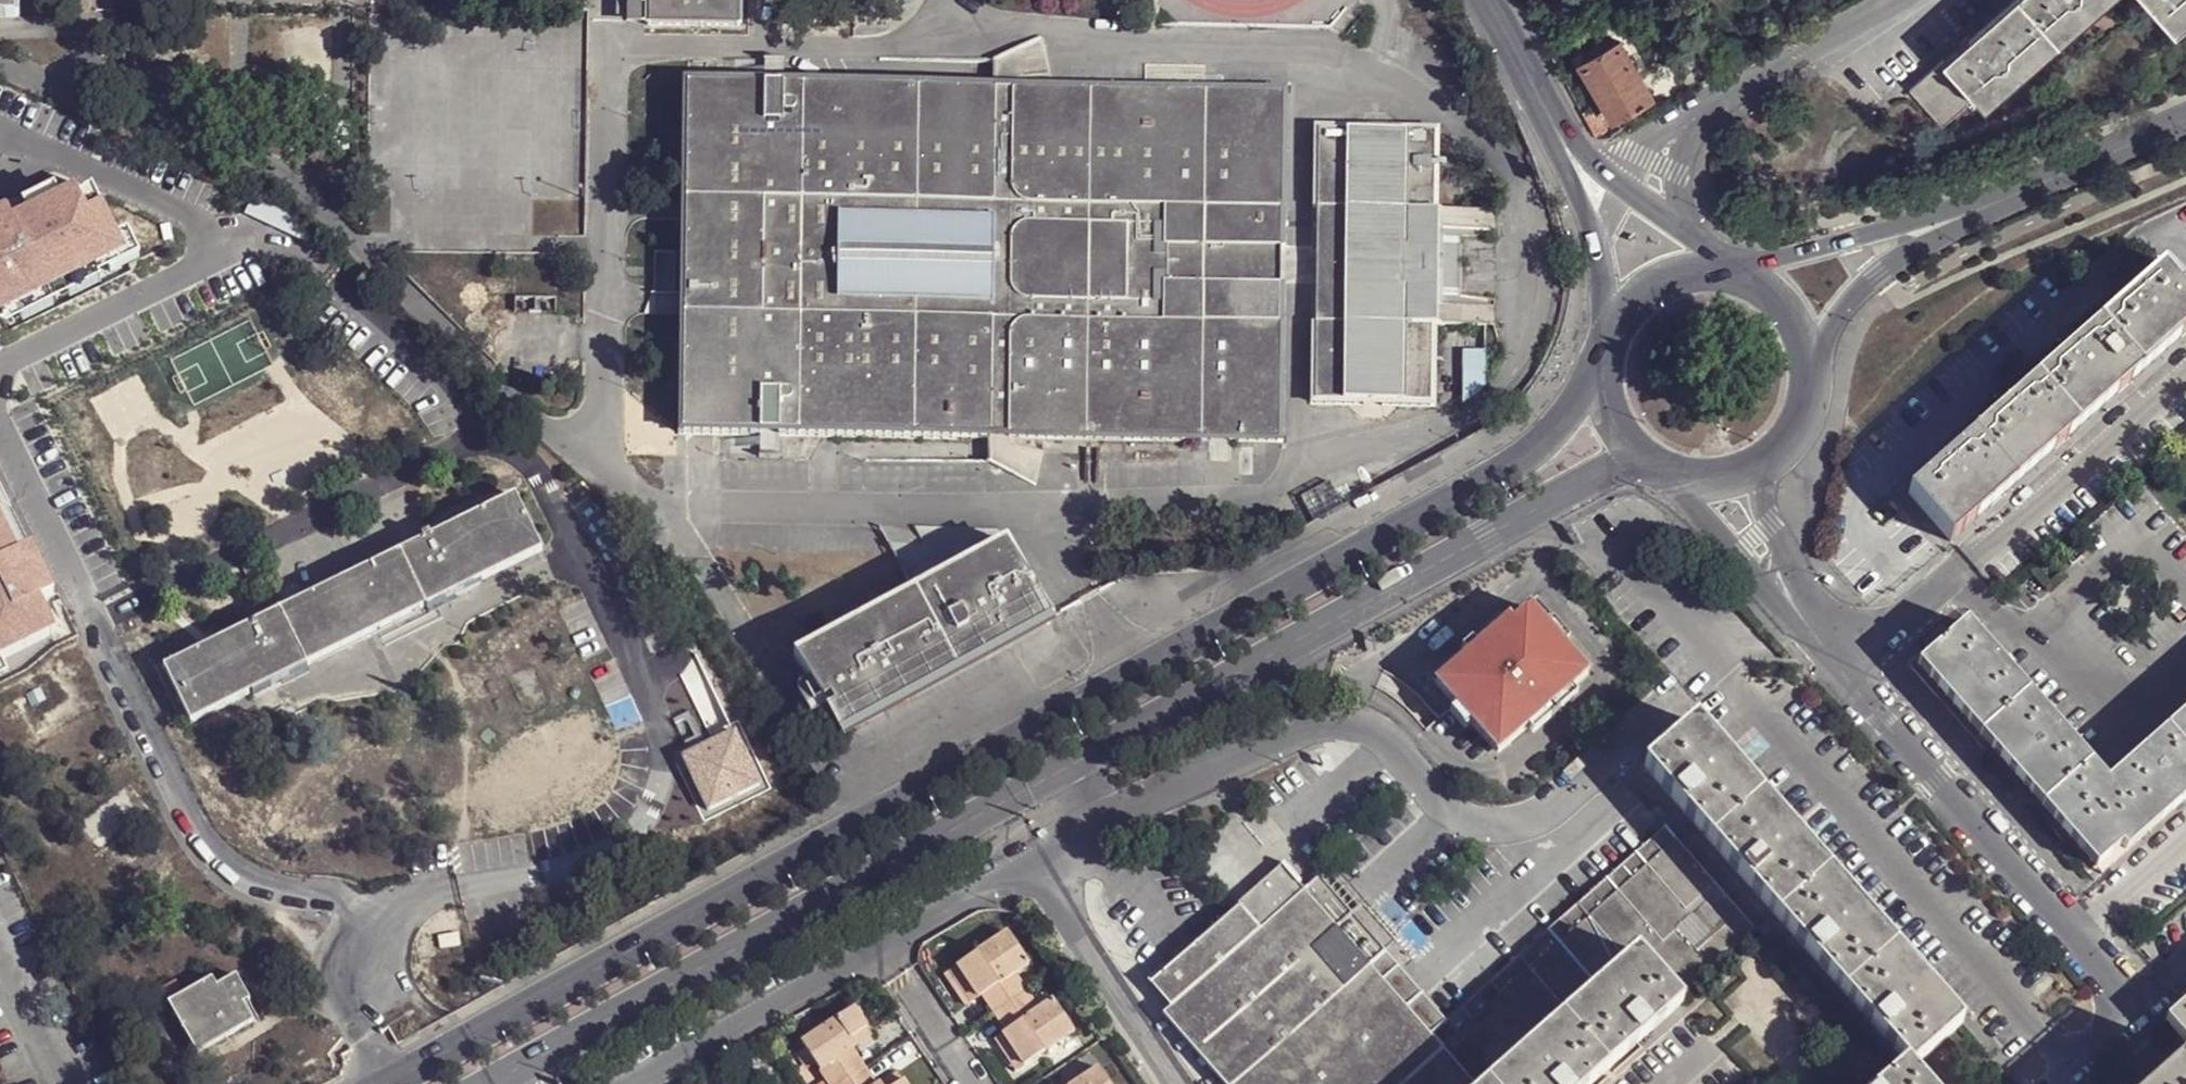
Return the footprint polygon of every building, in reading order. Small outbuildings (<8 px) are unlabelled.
[(17,13),(17,0),(0,0),(0,13),(17,13)] [(650,17),(652,22),(739,24),(741,0),(650,0),(650,17)] [(1125,8),(1133,0),(1117,0),(1125,8)] [(1638,3),(1634,0),(1621,0),(1616,6),(1627,16),(1638,3)] [(2106,0),(2011,0),(1975,31),(1945,57),(1977,95),(1986,105),(2106,0)] [(2185,13),(2185,0),(2158,0),(2177,22),(2185,13)] [(1616,119),(1654,97),(1621,40),(1583,62),(1616,119)] [(785,78),(786,57),(766,56),(765,78),(785,78)] [(1943,124),(1977,95),(1945,57),(1910,88),(1943,124)] [(685,77),(683,430),(760,433),(781,434),(1285,440),(1285,282),(1282,283),(1284,247),(1287,247),(1287,85),(785,78),(765,78),(685,77)] [(1581,110),(1595,134),(1607,127),(1593,103),(1581,110)] [(1439,208),(1440,128),(1316,126),(1316,208),(1319,208),(1318,322),(1314,321),(1314,403),(1436,405),(1438,326),(1438,304),(1440,228),(1439,208)] [(27,217),(58,202),(52,191),(21,206),(27,217)] [(13,309),(43,294),(60,286),(91,271),(89,267),(101,262),(119,253),(114,241),(90,192),(60,206),(58,202),(27,217),(10,225),(5,214),(0,217),(0,315),(13,309)] [(1498,209),(1439,208),(1440,228),(1498,228),(1498,209)] [(119,253),(101,262),(106,272),(135,258),(125,236),(114,241),(119,253)] [(676,292),(677,252),(655,251),(655,292),(676,292)] [(2163,268),(1910,493),(1951,541),(1989,507),(2059,445),(2117,394),(2185,333),(2185,295),(2163,268)] [(96,282),(91,271),(60,286),(65,297),(96,282)] [(49,305),(43,294),(13,309),(18,320),(49,305)] [(1438,326),(1498,325),(1498,304),(1438,304),(1438,326)] [(1489,351),(1467,351),(1467,374),(1489,374),(1489,351)] [(780,456),(781,434),(760,433),(760,455),(780,456)] [(164,668),(191,722),(542,551),(515,496),(164,668)] [(50,629),(37,602),(49,595),(34,564),(25,569),(18,553),(13,556),(0,530),(0,654),(50,629)] [(1009,539),(798,655),(828,701),(834,698),(837,706),(830,710),(837,723),(845,739),(1052,626),(1048,620),(1055,616),(1043,592),(1038,595),(1034,588),(1039,586),(1009,539)] [(18,553),(25,569),(34,564),(26,549),(18,553)] [(1498,755),(1588,676),(1530,610),(1513,626),(1509,621),(1497,632),(1494,629),(1444,673),(1434,682),(1498,755)] [(1910,657),(1913,661),(1941,693),(1998,760),(2070,843),(2095,873),(2139,835),(2185,793),(2185,710),(2104,781),(1965,622),(1936,646),(1931,640),(1910,657)] [(99,706),(79,662),(0,698),(0,708),(16,743),(99,706)] [(771,694),(783,688),(775,678),(764,670),(759,673),(771,694)] [(1696,723),(1645,769),(1913,1070),(1963,1027),(1696,723)] [(706,805),(759,782),(735,728),(684,752),(706,805)] [(1640,948),(1680,995),(1756,931),(1758,929),(1759,929),(1677,838),(1442,1047),(1282,867),(1239,904),(1241,906),(1225,920),(1163,977),(1256,1083),(1485,1083),(1640,948)] [(1016,975),(1029,967),(1007,934),(977,953),(978,954),(998,985),(1015,974),(1016,975)] [(978,954),(955,968),(977,999),(982,996),(998,985),(978,954)] [(1686,1005),(1641,955),(1495,1083),(1594,1083),(1686,1005)] [(977,999),(955,968),(947,974),(968,1004),(977,999)] [(1027,991),(1016,975),(1015,974),(998,985),(982,996),(993,1013),(1027,991)] [(170,1004),(198,1054),(252,1022),(239,999),(247,994),(236,977),(218,987),(213,979),(170,1004)] [(1005,1032),(1040,1010),(1034,1001),(1027,991),(993,1013),(1005,1032)] [(1040,1010),(1051,1002),(1045,994),(1034,1001),(1040,1010)] [(2162,1016),(2165,1020),(2185,1002),(2185,995),(2172,1007),(2162,1016)] [(1074,1034),(1053,1001),(1051,1002),(1040,1010),(1005,1032),(1001,1035),(1022,1067),(1074,1034)] [(2165,1020),(2185,1043),(2185,1002),(2165,1020)] [(801,1042),(822,1072),(855,1051),(858,1049),(852,1040),(870,1028),(856,1008),(801,1042)] [(852,1040),(858,1049),(876,1037),(870,1028),(852,1040)] [(1022,1067),(1001,1035),(993,1041),(1014,1073),(1022,1067)] [(830,1083),(842,1083),(866,1067),(855,1051),(822,1072),(830,1083)] [(2150,1083),(2185,1083),(2185,1052),(2150,1083)] [(866,1067),(842,1083),(878,1083),(866,1067)] [(1100,1069),(1077,1083),(1110,1083),(1100,1069)] [(1913,1070),(1896,1083),(1925,1083),(1913,1070)] [(906,1081),(899,1071),(881,1083),(882,1083),(901,1083),(906,1081)] [(192,1075),(178,1083),(198,1083),(192,1075)]
